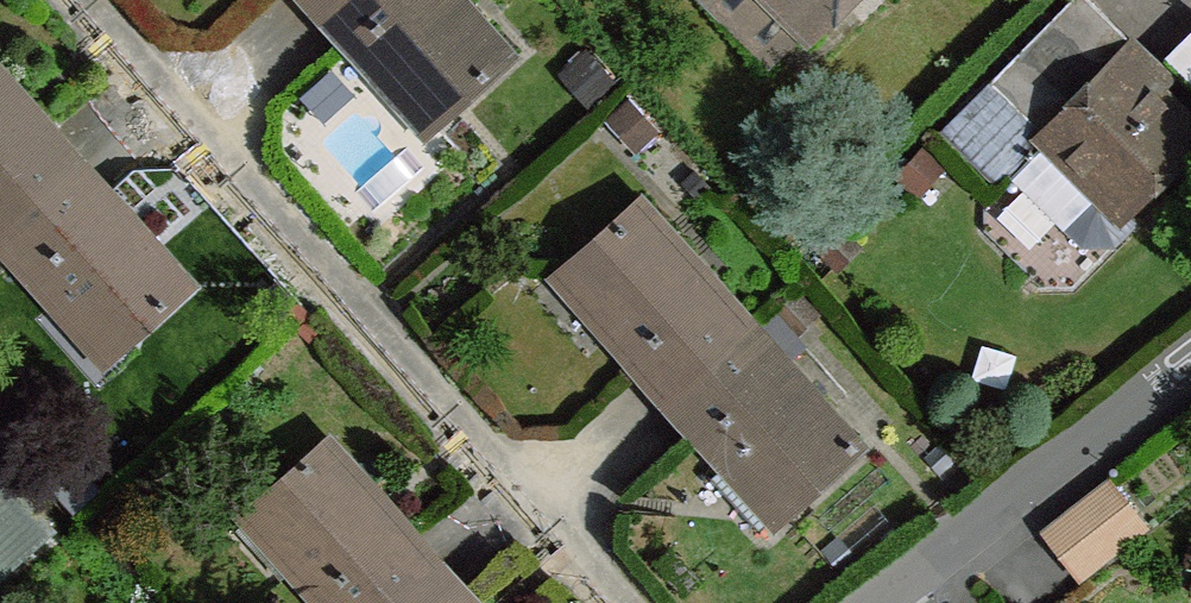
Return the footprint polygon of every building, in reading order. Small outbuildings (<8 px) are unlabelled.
[(316,9),(326,0),(307,0),(316,9)] [(460,0),(326,0),(316,9),(345,43),(377,78),(390,65),(440,121),(511,57),(460,0)] [(808,32),(840,0),(776,0),(808,32)] [(1049,138),(1126,63),(1140,49),(1093,0),(1073,0),(992,81),(1049,138)] [(1169,57),(1190,79),(1190,35),(1169,57)] [(1126,63),(1049,138),(1012,176),(1085,244),(1114,243),(1137,220),(1123,208),(1177,153),(1190,139),(1190,128),(1126,63)] [(0,73),(0,236),(81,164),(51,130),(0,73)] [(81,164),(0,236),(0,241),(58,307),(71,294),(121,350),(192,286),(124,211),(81,164)] [(751,325),(641,205),(573,269),(621,324),(608,337),(630,361),(669,401),(751,325)] [(751,325),(669,401),(694,433),(726,466),(711,478),(760,533),(859,445),(751,325)] [(259,506),(306,561),(296,573),(322,602),(395,602),(438,565),(331,442),(259,506)] [(0,470),(0,562),(7,570),(52,529),(0,470)] [(1109,480),(1041,531),(1078,579),(1104,560),(1144,529),(1109,480)] [(438,565),(395,602),(473,602),(438,565)]
